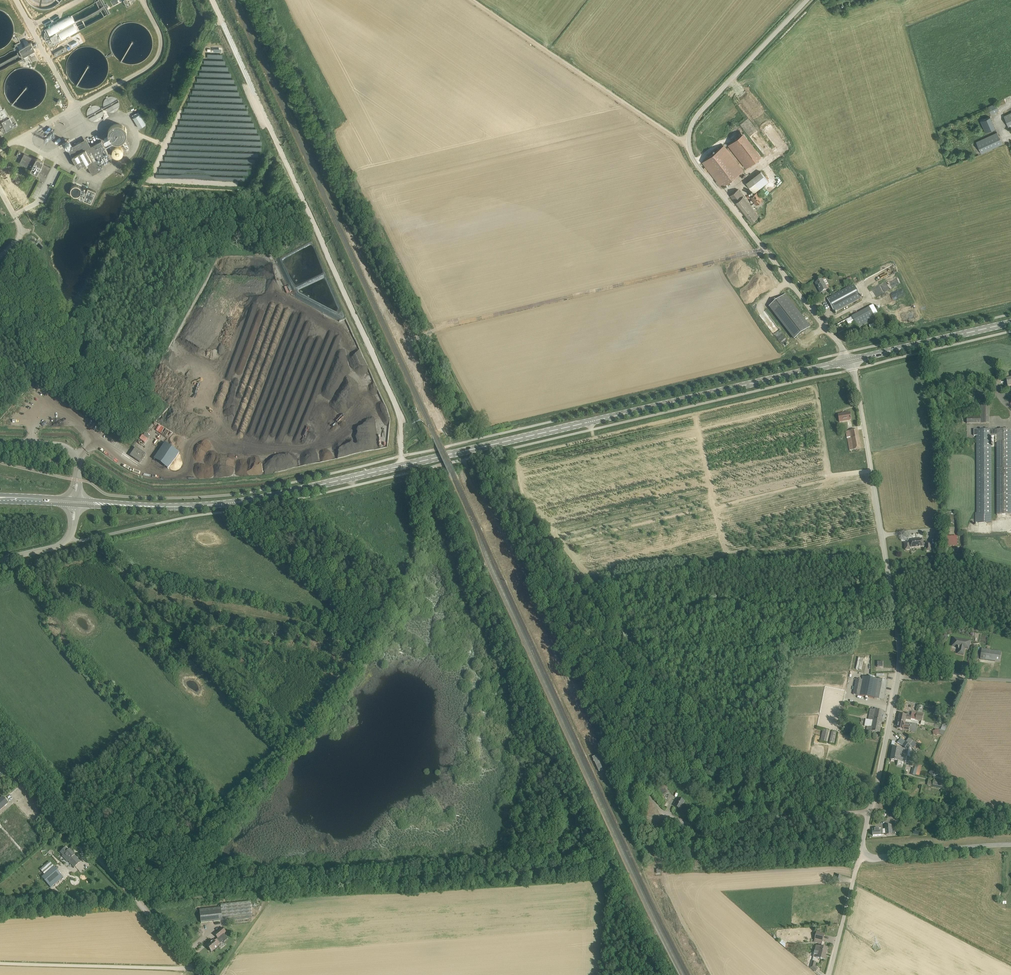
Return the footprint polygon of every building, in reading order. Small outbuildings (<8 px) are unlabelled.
[(71,15),(45,30),(46,32),(44,33),(45,34),(45,37),(47,41),(50,43),(52,42),(53,44),(79,30),(71,15)] [(18,51),(17,51),(20,56),(21,55),(23,58),(20,60),(21,61),(23,60),(24,62),(26,61),(29,59),(32,63),(30,68),(32,68),(33,67),(31,66),(32,63),(27,54),(29,53),(32,57),(35,56),(33,51),(36,49),(34,47),(36,45),(37,45),(37,44),(37,43),(36,43),(35,43),(33,44),(31,42),(28,43),(26,39),(21,41),(24,46),(23,46),(20,42),(14,44),(15,46),(14,47),(15,49),(17,48),(18,51)] [(66,50),(65,47),(54,53),(56,56),(66,50)] [(92,122),(121,105),(116,97),(107,102),(108,103),(99,108),(98,105),(86,112),(92,122)] [(987,106),(991,114),(999,110),(996,103),(987,106)] [(2,122),(9,118),(4,108),(3,109),(0,104),(0,119),(2,122)] [(132,115),(139,128),(146,124),(140,114),(138,112),(132,115)] [(980,121),(985,132),(995,128),(990,116),(980,121)] [(3,133),(17,125),(16,123),(13,125),(9,118),(2,122),(4,126),(1,128),(3,133)] [(111,122),(107,139),(123,143),(127,126),(111,122)] [(976,141),(981,153),(1002,144),(997,132),(976,141)] [(743,133),(729,144),(747,167),(761,156),(743,133)] [(101,140),(91,146),(86,138),(81,141),(68,148),(78,167),(83,164),(85,167),(88,165),(92,174),(98,171),(103,168),(101,165),(112,159),(101,140)] [(116,145),(112,155),(121,158),(124,149),(116,145)] [(743,171),(723,145),(703,161),(718,180),(716,181),(721,188),(743,171)] [(36,159),(30,157),(24,153),(19,163),(25,166),(31,169),(30,170),(37,174),(38,173),(46,177),(51,167),(43,163),(43,162),(43,161),(38,158),(36,159)] [(761,171),(746,183),(753,192),(749,195),(750,197),(756,205),(770,195),(763,185),(769,181),(761,171)] [(70,193),(84,198),(85,195),(84,195),(87,187),(73,183),(70,193)] [(88,188),(83,199),(91,203),(96,191),(88,188)] [(730,195),(750,222),(758,215),(738,189),(730,195)] [(816,283),(821,293),(828,289),(822,279),(816,283)] [(827,299),(834,312),(861,298),(854,284),(827,299)] [(810,328),(785,295),(770,307),(795,339),(810,328)] [(876,319),(876,318),(870,307),(835,326),(840,337),(876,319)] [(851,420),(851,419),(851,418),(850,412),(845,413),(838,414),(840,422),(851,420)] [(847,439),(850,454),(862,453),(858,429),(849,431),(851,438),(847,439)] [(991,513),(991,436),(997,436),(997,515),(1010,515),(1010,453),(1010,429),(997,430),(991,430),(974,430),(974,436),(977,436),(977,511),(977,513),(991,513)] [(165,442),(154,459),(169,468),(180,451),(165,442)] [(137,458),(135,460),(140,463),(146,454),(136,448),(132,454),(137,458)] [(950,546),(958,546),(958,536),(949,536),(950,546)] [(909,543),(905,543),(906,550),(910,549),(910,547),(911,547),(911,548),(924,547),(924,543),(922,543),(922,539),(918,539),(918,540),(911,541),(911,543),(909,543)] [(957,654),(963,655),(965,647),(969,648),(970,641),(954,638),(952,646),(958,647),(957,654)] [(980,659),(999,662),(1000,662),(1002,652),(982,649),(980,659)] [(884,700),(888,681),(863,676),(862,680),(859,696),(884,700)] [(866,731),(871,732),(872,731),(880,733),(884,712),(879,711),(875,710),(870,709),(868,720),(870,720),(869,727),(867,726),(866,731)] [(900,714),(898,721),(910,723),(911,716),(900,714)] [(898,721),(897,728),(909,730),(909,731),(913,732),(914,724),(910,723),(898,721)] [(894,748),(892,754),(904,756),(907,757),(909,749),(911,746),(910,745),(906,742),(903,746),(905,748),(905,750),(894,748)] [(907,757),(904,756),(892,754),(891,760),(908,763),(910,757),(907,757)] [(597,755),(593,757),(599,771),(603,769),(597,755)] [(934,779),(933,786),(942,789),(943,787),(943,785),(946,785),(950,786),(950,783),(944,782),(934,779)] [(662,785),(658,788),(662,794),(667,791),(662,785)] [(5,806),(9,803),(3,796),(0,799),(0,811),(5,806)] [(675,806),(680,809),(685,801),(680,798),(678,801),(677,800),(674,804),(676,805),(675,806)] [(885,825),(886,835),(895,834),(895,824),(885,825)] [(70,849),(65,854),(70,859),(69,860),(72,864),(78,859),(75,855),(70,849)] [(54,866),(45,874),(40,878),(49,889),(51,887),(63,877),(54,866)] [(251,901),(221,905),(221,907),(222,918),(252,914),(251,901)] [(222,918),(221,907),(200,910),(201,923),(222,921),(222,918)] [(214,934),(218,938),(226,932),(222,927),(214,934)] [(816,932),(815,939),(823,941),(825,934),(816,932)] [(214,941),(207,946),(211,952),(218,946),(218,945),(220,944),(223,941),(224,942),(228,939),(224,934),(218,938),(214,941)] [(816,946),(815,951),(826,954),(828,948),(821,947),(816,946)] [(826,954),(815,951),(813,957),(818,958),(825,960),(826,954)]
